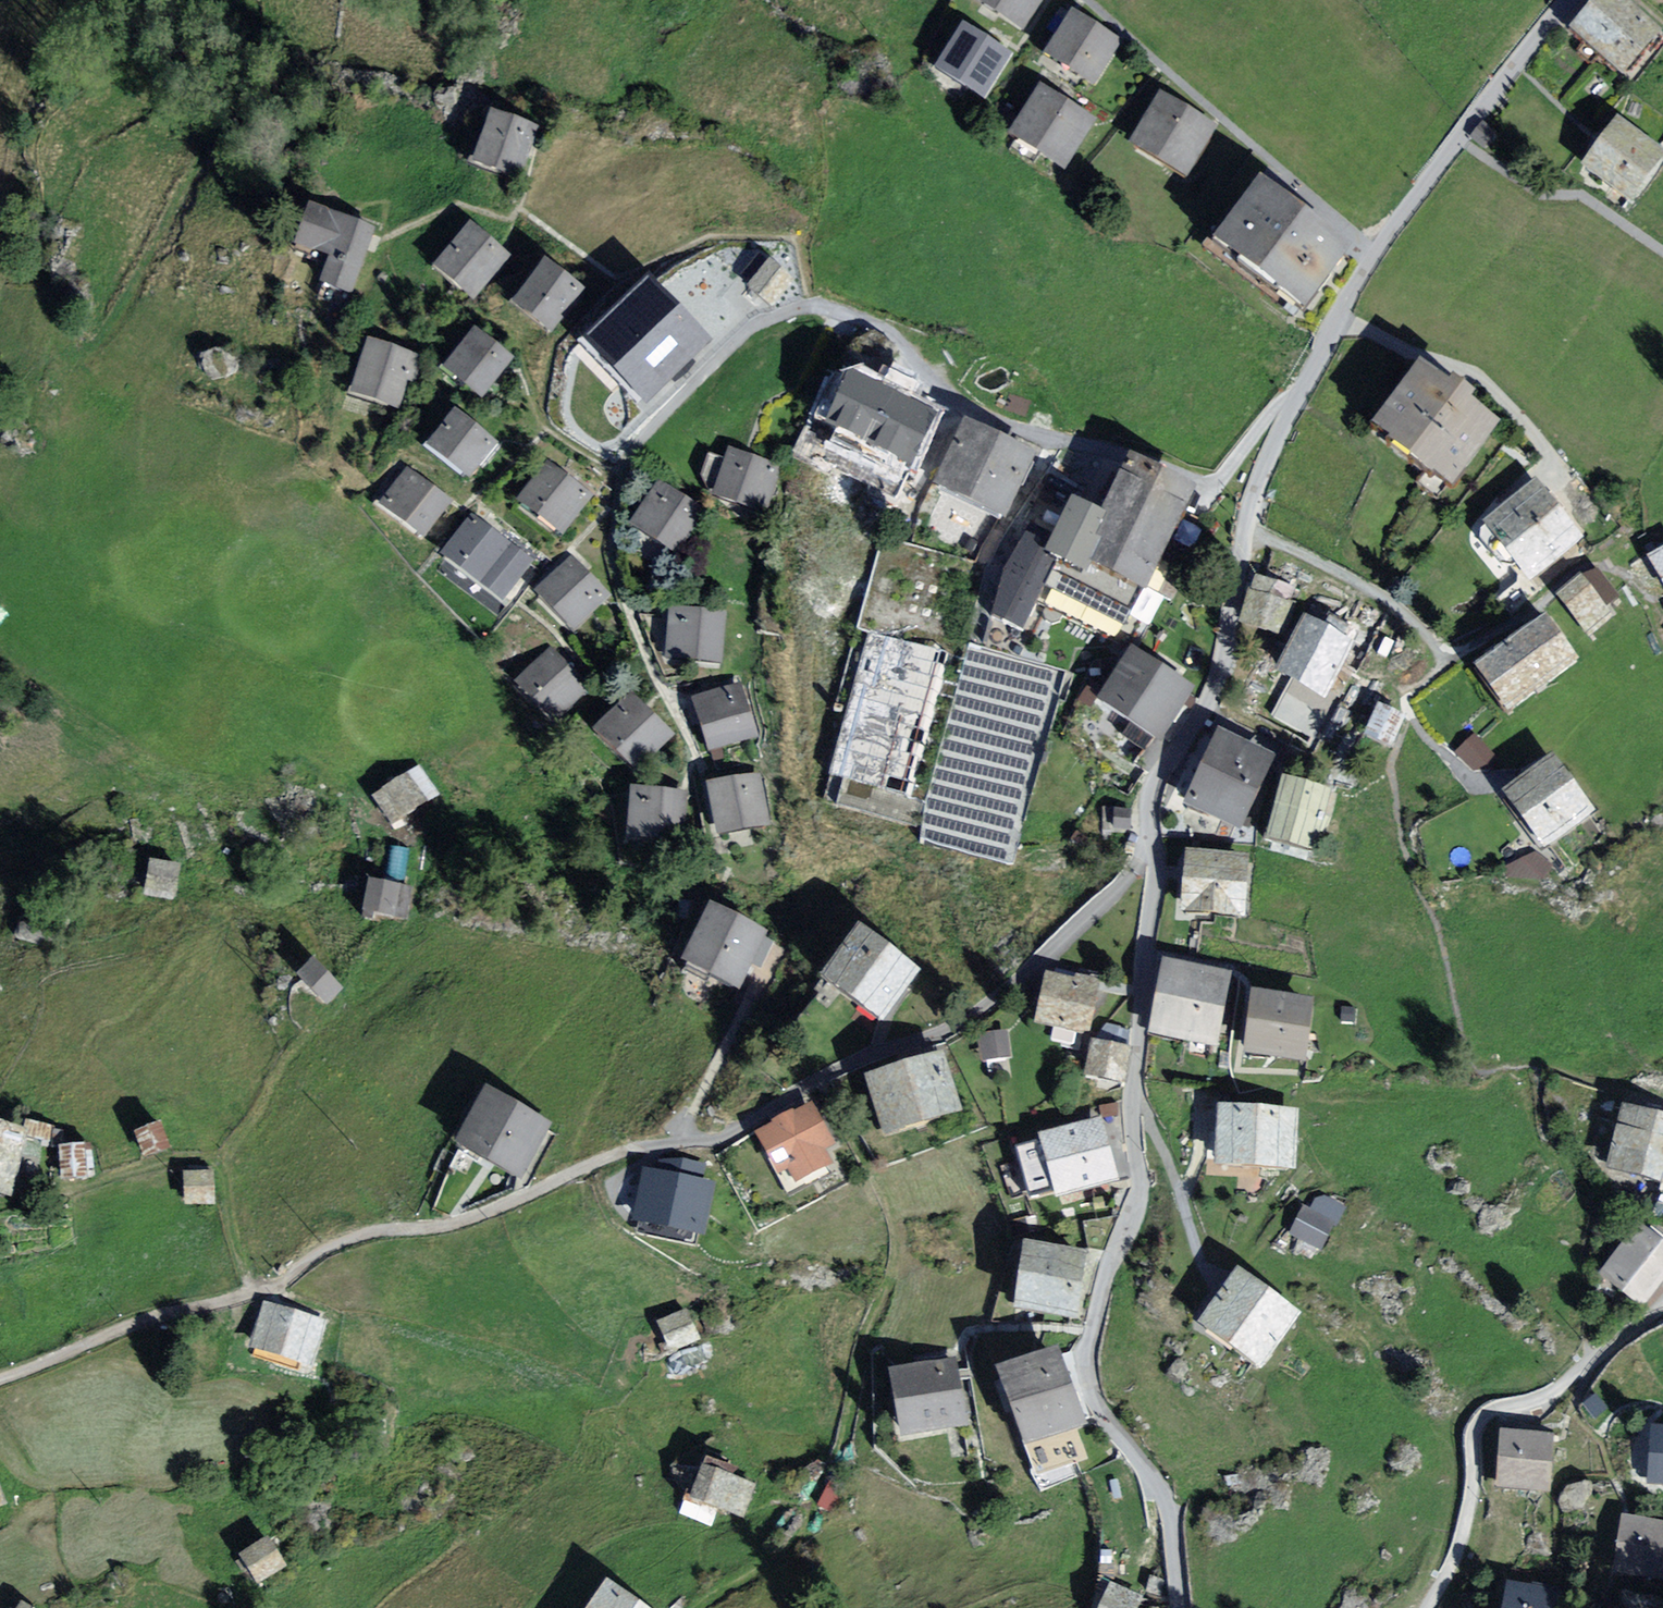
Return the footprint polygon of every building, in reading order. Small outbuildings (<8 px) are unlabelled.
[(971,2),(1023,31),(1040,0),(973,0),(971,2)] [(1613,0),(1592,0),(1564,29),(1606,70),(1645,31),(1613,0)] [(1115,42),(1064,14),(1037,61),(1089,89),(1115,42)] [(1001,57),(949,28),(923,75),(974,104),(1001,57)] [(1081,123),(1030,94),(1003,141),(1055,170),(1081,123)] [(1205,129),(1154,100),(1127,147),(1179,176),(1205,129)] [(531,134),(495,123),(482,163),(518,174),(531,134)] [(1655,158),(1609,123),(1578,165),(1624,199),(1655,158)] [(1346,257),(1266,201),(1223,262),(1304,318),(1346,257)] [(370,228),(313,209),(301,243),(333,254),(325,279),(350,287),(370,228)] [(503,254),(470,227),(438,265),(472,293),(503,254)] [(786,280),(760,260),(739,286),(766,307),(786,280)] [(579,290),(544,264),(515,303),(550,329),(579,290)] [(640,407),(711,339),(650,278),(580,341),(640,407)] [(506,359),(470,333),(438,378),(474,403),(506,359)] [(410,354),(368,341),(352,391),(394,405),(410,354)] [(938,417),(848,374),(825,422),(915,465),(938,417)] [(1481,431),(1410,374),(1364,430),(1434,488),(1481,431)] [(492,441),(456,413),(431,447),(467,474),(492,441)] [(1016,459),(956,431),(928,490),(988,518),(1016,459)] [(774,465),(734,451),(720,491),(761,505),(774,465)] [(1130,606),(1181,496),(1087,453),(1036,563),(1130,606)] [(586,492),(551,466),(522,506),(557,532),(586,492)] [(445,496),(408,471),(384,505),(421,530),(445,496)] [(696,511),(659,487),(635,523),(673,547),(696,511)] [(1530,487),(1479,528),(1522,581),(1573,541),(1530,487)] [(529,561),(474,521),(447,557),(502,598),(529,561)] [(1644,566),(1662,593),(1662,592),(1662,554),(1644,566)] [(605,595),(574,564),(544,594),(574,624),(605,595)] [(1598,617),(1575,585),(1545,606),(1568,638),(1598,617)] [(1290,607),(1250,595),(1240,628),(1280,640),(1290,607)] [(718,614),(674,610),(670,665),(713,668),(718,614)] [(1537,626),(1463,669),(1485,706),(1559,663),(1537,626)] [(1335,645),(1303,629),(1279,673),(1311,690),(1335,645)] [(897,794),(939,658),(864,635),(823,771),(897,794)] [(922,837),(1014,858),(1058,662),(966,642),(922,837)] [(551,652),(520,678),(556,720),(587,694),(551,652)] [(1184,690),(1132,657),(1105,698),(1158,731),(1184,690)] [(740,687),(698,700),(712,746),(754,733),(740,687)] [(626,700),(592,733),(631,774),(666,741),(626,700)] [(1400,717),(1378,705),(1366,729),(1388,740),(1400,717)] [(1474,729),(1457,748),(1482,771),(1499,752),(1474,729)] [(1260,759),(1209,739),(1184,806),(1235,826),(1260,759)] [(386,816),(439,797),(426,763),(373,783),(386,816)] [(1581,814),(1547,763),(1497,796),(1531,848),(1581,814)] [(754,778),(709,789),(720,834),(765,823),(754,778)] [(1327,791),(1281,779),(1266,837),(1313,848),(1327,791)] [(681,799),(629,796),(626,838),(678,841),(681,799)] [(146,891),(178,895),(182,858),(150,855),(146,891)] [(1238,865),(1181,862),(1179,908),(1236,910),(1238,865)] [(408,890),(375,884),(370,907),(404,913),(408,890)] [(762,934),(709,908),(684,959),(737,985),(762,934)] [(914,973),(856,932),(826,975),(884,1016),(914,973)] [(319,964),(305,977),(324,998),(338,985),(319,964)] [(1224,980),(1159,968),(1146,1034),(1211,1047),(1224,980)] [(1096,986),(1045,976),(1035,1026),(1085,1036),(1096,986)] [(1308,1003),(1244,996),(1238,1053),(1301,1060),(1308,1003)] [(1010,1058),(1007,1030),(980,1032),(982,1060),(1010,1058)] [(1126,1078),(1133,1039),(1094,1032),(1087,1070),(1126,1078)] [(938,1053),(873,1070),(888,1129),(954,1112),(938,1053)] [(546,1130),(483,1096),(456,1144),(520,1179),(546,1130)] [(809,1107),(760,1129),(784,1183),(833,1161),(809,1107)] [(1286,1113),(1218,1109),(1214,1166),(1283,1170),(1286,1113)] [(1616,1114),(1603,1171),(1662,1185),(1662,1125),(1616,1114)] [(1115,1180),(1098,1119),(1036,1135),(1052,1196),(1115,1180)] [(0,1121),(0,1163),(10,1124),(0,1121)] [(661,1164),(659,1177),(700,1185),(702,1172),(661,1164)] [(649,1175),(638,1230),(698,1242),(709,1187),(700,1185),(659,1177),(649,1175)] [(1312,1186),(1294,1232),(1328,1245),(1346,1199),(1312,1186)] [(1635,1234),(1604,1276),(1638,1301),(1662,1267),(1662,1254),(1635,1234)] [(1074,1318),(1082,1257),(1017,1249),(1009,1310),(1074,1318)] [(1289,1317),(1227,1273),(1190,1326),(1252,1369),(1289,1317)] [(313,1325),(257,1308),(244,1352),(300,1369),(313,1325)] [(1080,1425),(1055,1352),(996,1373),(1020,1445),(1080,1425)] [(965,1432),(954,1367),(890,1378),(901,1443),(965,1432)] [(1650,1424),(1645,1485),(1662,1486),(1662,1425),(1650,1424)] [(1556,1433),(1501,1430),(1498,1487),(1553,1490),(1556,1433)] [(695,1468),(678,1507),(728,1529),(744,1490),(695,1468)] [(9,1516),(0,1502),(0,1522),(9,1516)] [(1623,1513),(1614,1573),(1662,1579),(1662,1520),(1623,1513)] [(257,1592),(282,1577),(258,1536),(232,1551),(257,1592)] [(1103,1575),(1092,1607),(1137,1607),(1143,1589),(1103,1575)] [(1161,1595),(1165,1578),(1152,1575),(1148,1592),(1161,1595)] [(595,1583),(579,1607),(635,1607),(595,1583)] [(1505,1589),(1502,1607),(1560,1607),(1562,1597),(1505,1589)] [(24,1593),(11,1607),(42,1607),(24,1593)]
